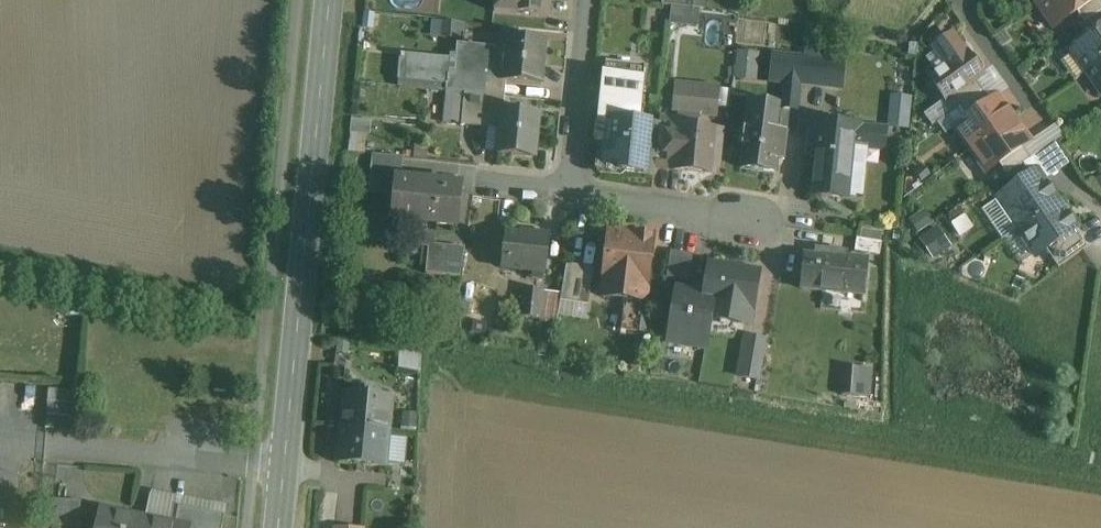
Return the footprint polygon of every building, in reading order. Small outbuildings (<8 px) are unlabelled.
[(511,14),(549,18),(550,0),(512,0),(511,14)] [(663,5),(693,8),(693,0),(663,0),(663,5)] [(1038,6),(1054,29),(1077,13),(1095,0),(1047,0),(1038,6)] [(1077,13),(1085,24),(1100,12),(1100,0),(1095,0),(1077,13)] [(1080,27),(1088,38),(1100,29),(1100,12),(1085,24),(1080,27)] [(497,41),(497,33),(485,32),(485,21),(432,20),(431,40),(497,41)] [(1070,51),(1086,73),(1100,63),(1100,29),(1088,38),(1070,51)] [(967,54),(966,55),(962,50),(963,50),(953,36),(935,49),(944,62),(935,68),(939,74),(931,79),(946,100),(947,101),(975,81),(982,76),(967,54)] [(546,42),(500,37),(499,50),(495,81),(506,82),(541,85),(546,42)] [(499,50),(459,46),(456,76),(450,75),(448,75),(447,85),(446,92),(465,93),(486,95),(488,80),(495,81),(499,50)] [(836,51),(805,47),(804,58),(828,61),(834,62),(836,51)] [(733,77),(757,80),(761,51),(737,48),(733,77)] [(451,59),(401,55),(399,80),(447,85),(448,75),(450,75),(451,59)] [(802,58),(773,55),(770,83),(784,84),(784,86),(800,87),(800,84),(802,58)] [(804,58),(802,58),(800,84),(826,87),(828,61),(804,58)] [(834,62),(828,61),(826,87),(842,89),(845,63),(834,62)] [(645,66),(606,63),(600,122),(608,123),(609,113),(612,83),(643,86),(645,66)] [(1086,73),(1100,94),(1100,63),(1086,73)] [(495,81),(488,80),(486,95),(505,97),(506,82),(495,81)] [(975,81),(947,101),(946,100),(942,103),(951,115),(959,109),(983,92),(975,81)] [(643,86),(612,83),(609,113),(640,116),(643,86)] [(718,89),(677,85),(675,107),(680,108),(679,120),(680,120),(680,127),(698,129),(699,116),(715,117),(718,89)] [(800,87),(784,86),(782,109),(797,110),(800,87)] [(465,93),(446,92),(443,122),(462,124),(465,93)] [(983,92),(959,109),(967,120),(991,103),(983,92)] [(486,95),(465,93),(462,124),(461,126),(500,130),(502,112),(503,112),(505,97),(486,95)] [(891,94),(890,126),(912,127),(913,94),(891,94)] [(967,120),(955,129),(971,151),(1014,120),(998,98),(991,103),(967,120)] [(777,106),(750,103),(746,128),(749,129),(775,132),(777,106)] [(503,112),(502,112),(500,130),(497,153),(534,157),(538,116),(503,112)] [(640,116),(609,113),(608,123),(610,123),(610,121),(640,124),(640,116)] [(679,120),(660,118),(659,126),(655,168),(674,170),(680,127),(680,120),(679,120)] [(1014,120),(971,151),(987,173),(1023,148),(1030,143),(1014,120)] [(640,124),(610,121),(610,123),(608,123),(600,122),(598,143),(605,143),(603,163),(622,165),(622,173),(654,176),(655,168),(659,126),(640,124)] [(856,127),(813,123),(809,155),(816,156),(812,197),(847,201),(853,148),(855,129),(856,127)] [(698,129),(680,127),(674,170),(713,174),(717,131),(698,129)] [(775,132),(749,129),(747,147),(743,146),(740,169),(775,173),(777,153),(784,154),(786,133),(775,132)] [(887,133),(855,129),(853,148),(885,151),(887,133)] [(1023,148),(999,165),(1007,176),(1031,159),(1023,148)] [(404,158),(372,155),(370,183),(395,185),(396,178),(402,178),(404,158)] [(1037,156),(1023,165),(1031,176),(1037,172),(1044,181),(1051,176),(1037,156)] [(1031,176),(997,199),(1018,230),(1058,203),(1044,181),(1037,172),(1031,176)] [(402,178),(396,178),(395,185),(392,220),(419,223),(437,225),(457,227),(459,208),(456,208),(458,185),(402,178)] [(1058,203),(1018,230),(1037,257),(1046,251),(1075,231),(1079,228),(1072,218),(1068,217),(1058,203)] [(927,208),(909,219),(917,232),(935,221),(927,208)] [(918,234),(934,258),(953,246),(937,222),(918,234)] [(437,225),(419,223),(417,245),(435,247),(435,246),(437,225)] [(1075,231),(1046,251),(1058,269),(1087,249),(1075,231)] [(652,237),(610,232),(604,284),(646,289),(652,237)] [(530,236),(507,234),(503,268),(545,273),(549,235),(531,233),(530,236)] [(879,243),(857,239),(855,252),(877,256),(879,243)] [(465,249),(435,246),(435,247),(439,248),(437,274),(460,277),(465,249)] [(694,255),(671,252),(667,278),(690,281),(694,255)] [(829,258),(806,256),(803,290),(841,294),(843,283),(844,260),(845,254),(830,252),(829,258)] [(865,262),(844,260),(843,283),(841,294),(840,300),(860,302),(863,285),(865,262)] [(594,268),(566,264),(562,294),(561,301),(589,305),(594,268)] [(758,274),(711,265),(705,299),(706,299),(705,304),(713,306),(710,318),(750,325),(758,274)] [(543,291),(526,288),(522,316),(539,319),(543,291)] [(562,294),(543,291),(539,319),(558,322),(561,301),(562,294)] [(697,294),(678,291),(670,341),(705,347),(710,318),(713,306),(705,304),(706,299),(705,299),(696,298),(697,294)] [(644,302),(626,300),(622,330),(640,333),(644,302)] [(651,303),(644,302),(640,333),(647,333),(651,303)] [(767,341),(745,337),(738,376),(760,380),(767,341)] [(871,369),(844,367),(842,396),(869,398),(871,369)] [(75,391),(49,389),(47,402),(74,404),(75,391)] [(392,398),(345,393),(338,463),(386,468),(392,398)] [(74,404),(47,402),(46,415),(72,418),(73,418),(74,404)] [(72,418),(46,415),(45,428),(71,430),(72,418)] [(81,501),(55,500),(53,526),(79,527),(81,501)] [(100,509),(96,527),(144,527),(145,518),(100,509)] [(145,518),(144,527),(191,527),(145,518)]
